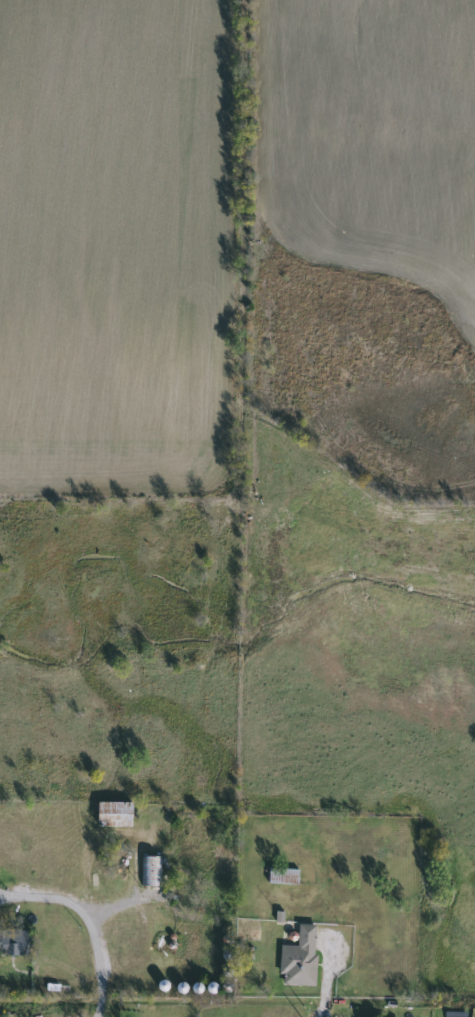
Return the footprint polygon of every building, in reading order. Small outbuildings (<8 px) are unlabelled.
[(95,838),(95,803),(131,803),(131,828),(121,828),(121,838),(95,838)] [(126,856),(125,883),(106,882),(107,855),(126,856)] [(141,886),(141,857),(160,857),(160,886),(141,886)] [(296,869),(296,884),(268,884),(268,869),(296,869)] [(315,925),(313,986),(278,984),(279,946),(297,947),(297,924),(315,925)] [(27,955),(0,955),(0,931),(27,931),(27,955)]
